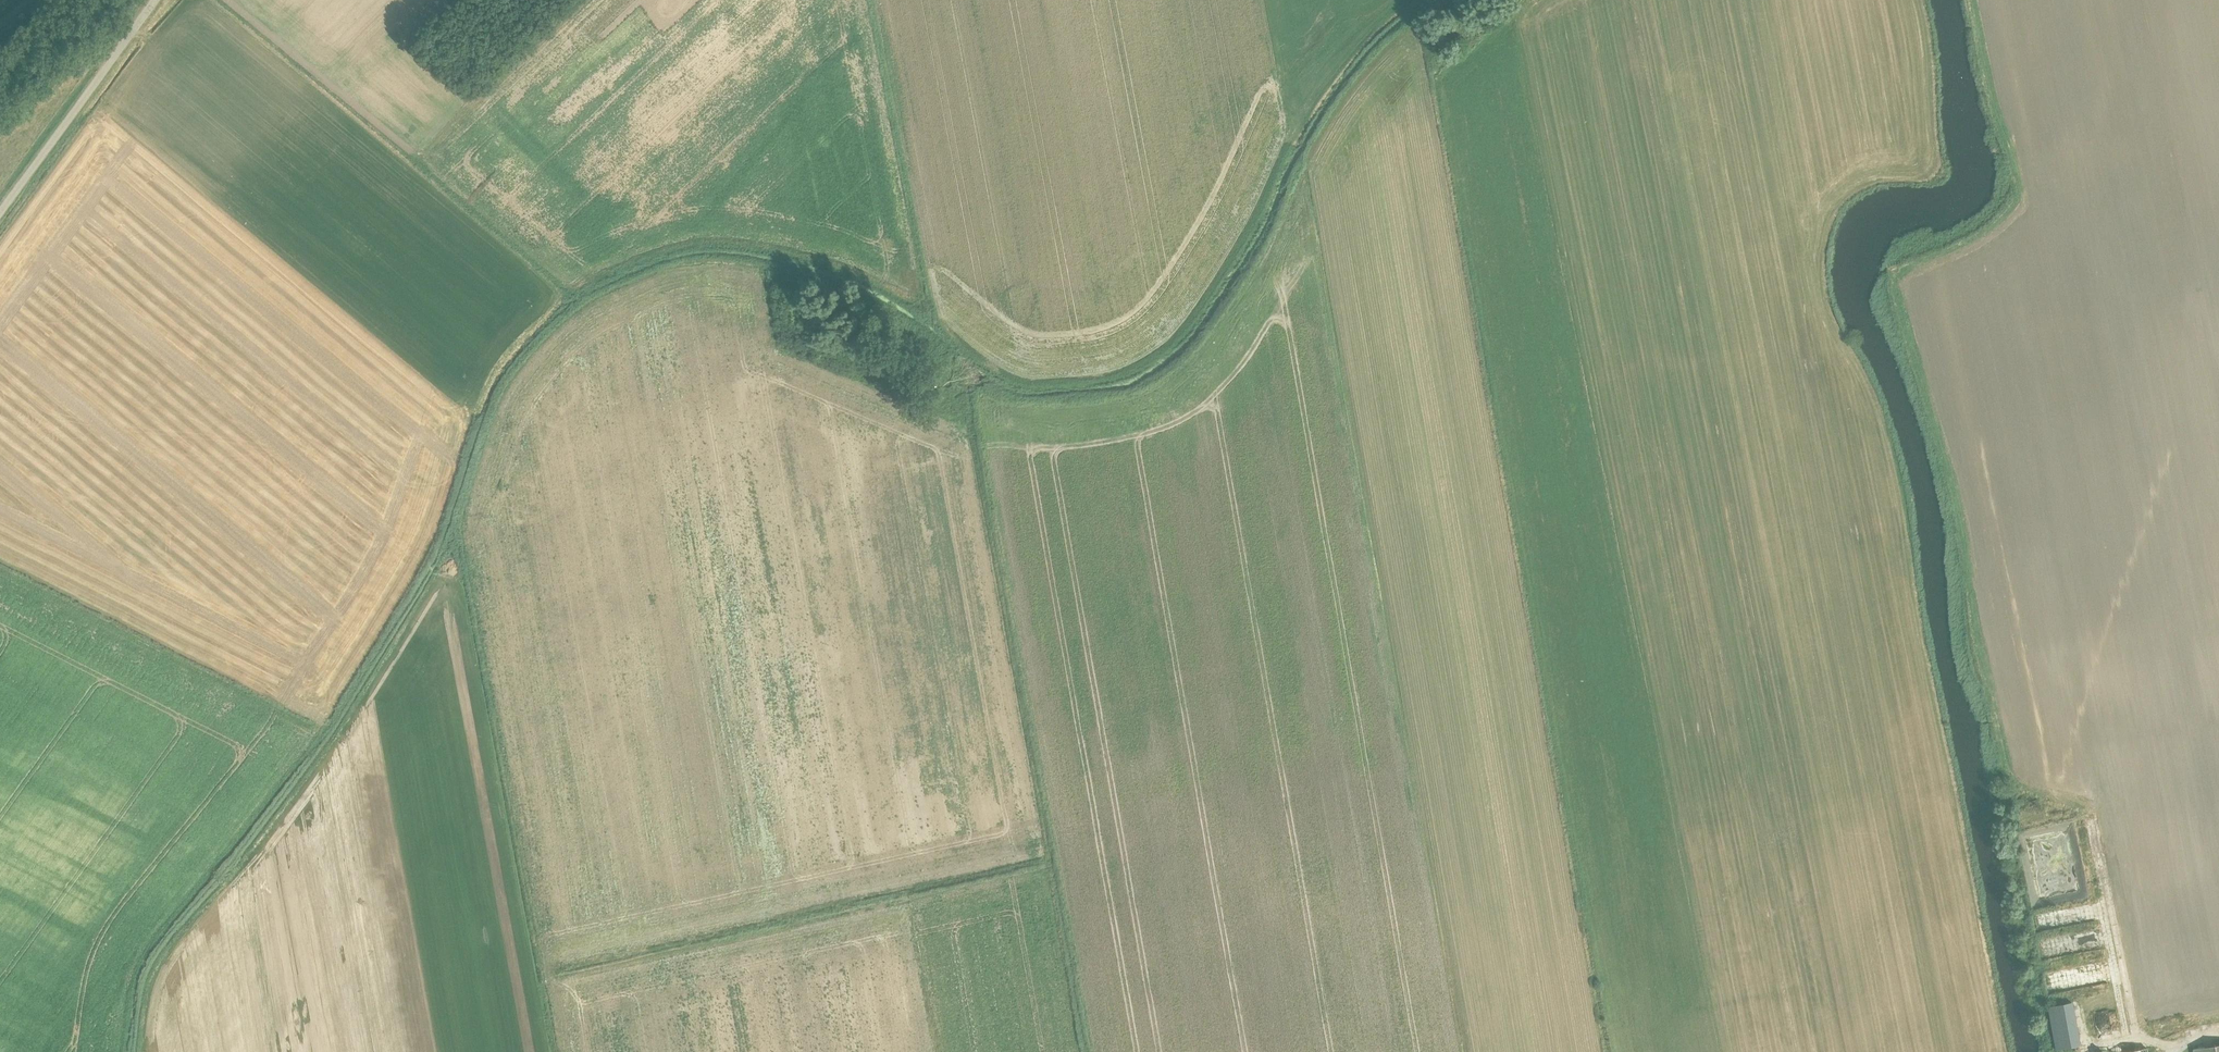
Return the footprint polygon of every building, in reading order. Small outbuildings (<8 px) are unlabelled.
[(2043,1006),(2052,1050),(2079,1045),(2071,1001),(2043,1006)]
